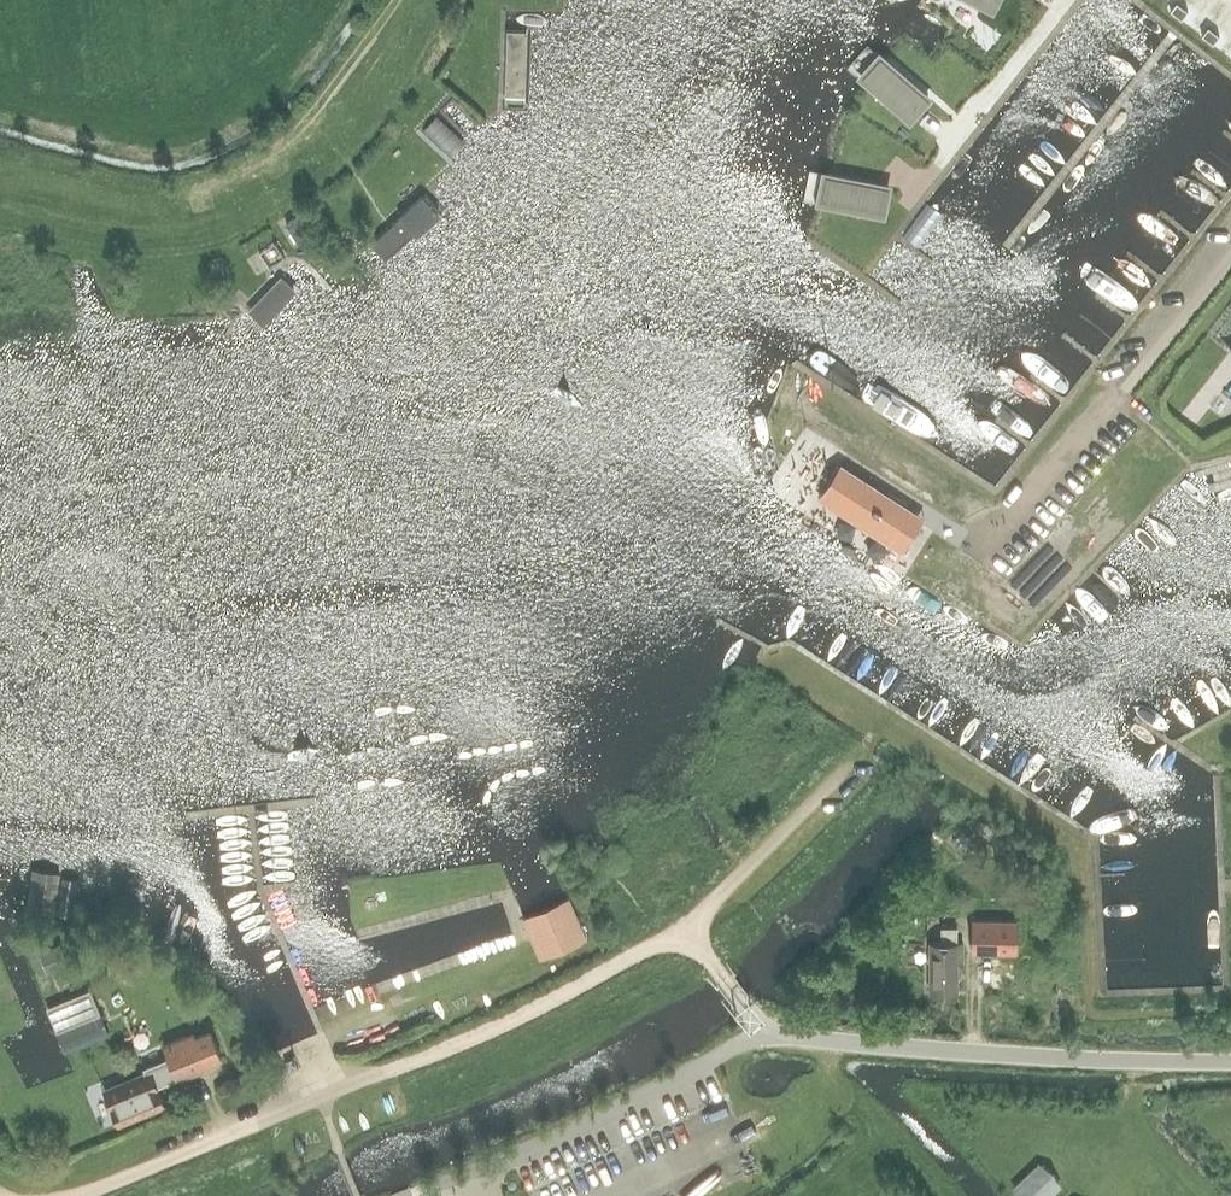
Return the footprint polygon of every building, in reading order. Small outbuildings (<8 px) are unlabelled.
[(534,126),(534,43),(506,43),(506,126),(534,126)] [(881,56),(864,75),(911,117),(928,97),(881,56)] [(827,173),(821,199),(883,211),(889,186),(827,173)] [(446,223),(427,200),(366,252),(385,275),(446,223)] [(299,215),(287,224),(299,243),(312,234),(299,215)] [(264,281),(237,316),(256,330),(282,295),(264,281)] [(902,552),(920,523),(905,513),(908,508),(910,508),(911,507),(841,463),(822,494),(867,522),(863,528),(902,552)] [(32,866),(26,911),(54,914),(60,870),(32,866)] [(62,876),(56,912),(73,915),(78,878),(62,876)] [(568,899),(524,918),(541,959),(586,940),(568,899)] [(1018,954),(1019,920),(972,919),(972,953),(1018,954)] [(963,960),(963,942),(957,942),(957,927),(942,927),(942,942),(930,942),(930,991),(958,991),(958,960),(963,960)] [(65,1052),(110,1035),(100,1009),(94,1012),(87,994),(52,1007),(59,1025),(56,1026),(65,1052)] [(177,1077),(178,1079),(208,1067),(206,1063),(221,1057),(210,1030),(195,1036),(193,1032),(164,1044),(170,1059),(147,1068),(148,1071),(105,1089),(119,1122),(163,1104),(156,1086),(177,1077)]
